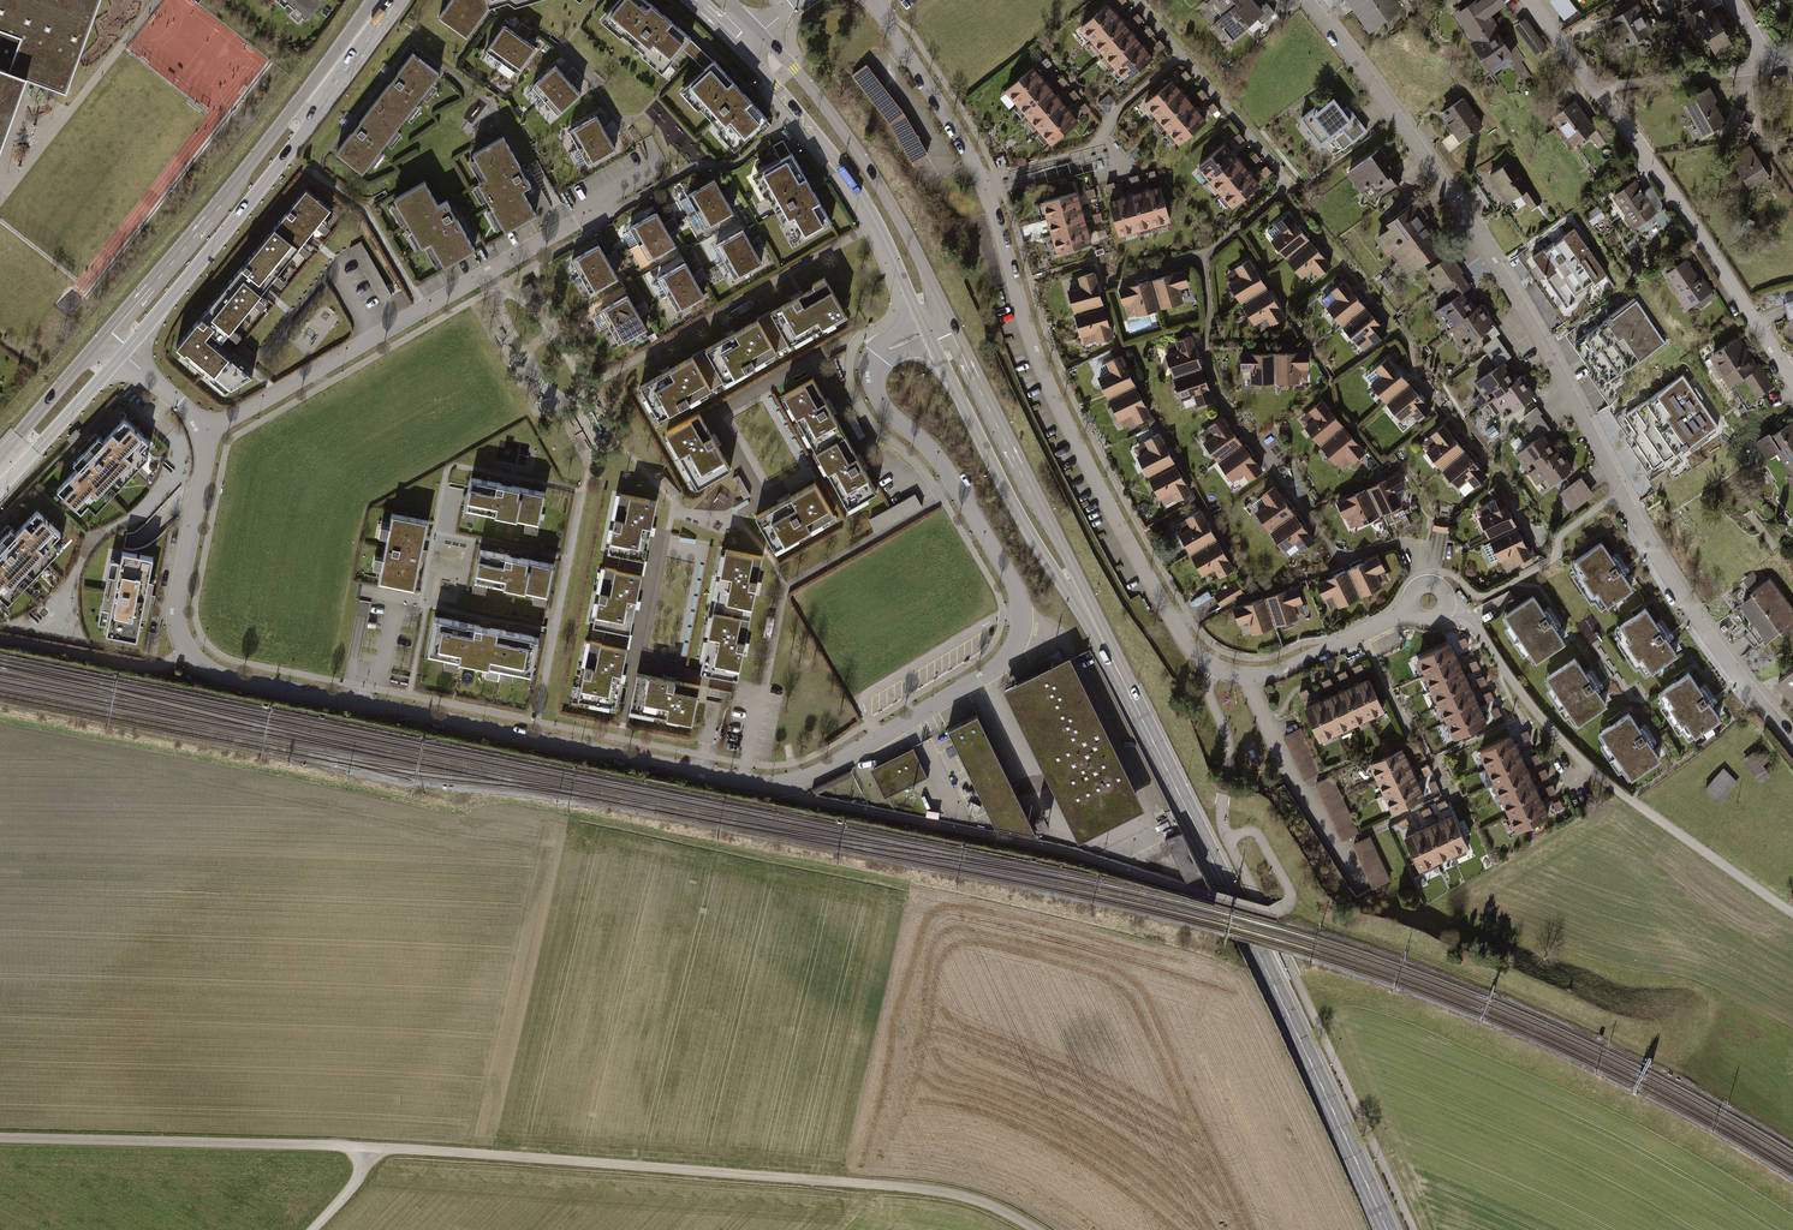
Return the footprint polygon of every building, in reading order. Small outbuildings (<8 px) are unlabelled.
[(27,79),(64,92),(97,0),(0,0),(0,153),(27,79)] [(283,8),(285,5),(292,11),(296,7),(306,16),(320,0),(274,0),(283,8)] [(435,16),(463,36),(484,7),(508,0),(447,0),(435,16)] [(641,0),(622,0),(606,19),(664,69),(688,40),(641,0)] [(1226,13),(1238,2),(1241,6),(1247,0),(1214,0),(1226,13)] [(1235,39),(1257,19),(1266,11),(1261,6),(1256,0),(1247,0),(1241,6),(1238,2),(1226,13),(1218,19),(1235,39)] [(1369,26),(1399,5),(1395,0),(1351,0),(1369,26)] [(1507,0),(1468,0),(1454,9),(1497,73),(1519,58),(1490,15),(1509,3),(1507,0)] [(1552,1),(1566,19),(1579,9),(1572,0),(1553,0),(1552,1)] [(1681,10),(1702,47),(1710,43),(1718,57),(1735,47),(1710,4),(1708,5),(1705,0),(1699,0),(1681,10)] [(1106,2),(1079,25),(1125,79),(1152,56),(1106,2)] [(1275,12),(1266,2),(1261,6),(1266,11),(1257,19),(1262,24),(1275,12)] [(1640,5),(1609,21),(1624,50),(1656,33),(1640,5)] [(502,19),(483,47),(498,57),(517,30),(502,19)] [(1546,50),(1525,20),(1516,26),(1537,56),(1546,50)] [(517,30),(498,57),(514,68),(533,41),(522,33),(517,30)] [(439,73),(412,53),(373,104),(401,125),(439,73)] [(554,60),(531,82),(545,96),(568,75),(554,60)] [(866,64),(851,75),(888,125),(912,164),(928,153),(904,114),(866,64)] [(766,121),(716,65),(688,90),(738,146),(766,121)] [(1032,65),(1005,88),(1050,141),(1077,119),(1032,65)] [(580,88),(568,75),(545,96),(557,109),(580,88)] [(1206,119),(1171,78),(1144,101),(1179,142),(1206,119)] [(1711,87),(1684,103),(1703,138),(1727,123),(1716,103),(1718,100),(1711,87)] [(1465,97),(1439,113),(1460,142),(1486,125),(1465,97)] [(1325,98),(1299,118),(1321,145),(1341,130),(1342,131),(1333,138),(1343,150),(1368,131),(1348,105),(1343,109),(1334,98),(1328,102),(1325,98)] [(1575,102),(1551,120),(1573,150),(1597,132),(1575,102)] [(401,125),(373,104),(336,155),(363,175),(401,125)] [(1745,111),(1734,107),(1727,128),(1738,132),(1745,111)] [(595,112),(566,128),(575,144),(604,128),(595,112)] [(1754,125),(1743,121),(1735,141),(1746,145),(1754,125)] [(785,127),(781,131),(788,139),(793,136),(785,127)] [(613,145),(604,128),(575,144),(584,161),(613,145)] [(503,138),(473,154),(488,181),(481,184),(507,231),(536,215),(523,191),(530,188),(503,138)] [(1260,184),(1226,143),(1198,166),(1233,207),(1260,184)] [(1766,178),(1746,147),(1727,159),(1747,190),(1766,178)] [(1379,149),(1346,174),(1361,193),(1370,186),(1381,200),(1405,182),(1379,149)] [(1512,160),(1490,176),(1508,203),(1521,195),(1532,210),(1542,202),(1512,160)] [(792,163),(760,180),(793,243),(826,226),(792,163)] [(714,177),(685,194),(694,210),(723,194),(714,177)] [(1644,192),(1637,182),(1612,198),(1633,231),(1658,215),(1656,211),(1644,192)] [(425,185),(397,201),(422,245),(431,240),(445,265),(476,248),(450,201),(438,207),(425,185)] [(1161,186),(1109,201),(1119,237),(1171,221),(1161,186)] [(1653,187),(1644,192),(1656,211),(1663,206),(1653,187)] [(330,208),(306,188),(262,242),(285,261),(307,235),(330,208)] [(1074,193),(1041,203),(1056,254),(1089,245),(1074,193)] [(732,210),(723,194),(694,210),(703,226),(732,210)] [(1440,232),(1417,199),(1372,231),(1406,277),(1441,253),(1430,239),(1440,232)] [(655,209),(626,225),(635,241),(664,225),(655,209)] [(1286,257),(1309,239),(1289,213),(1275,224),(1282,232),(1272,239),(1286,257)] [(674,242),(664,225),(635,241),(644,258),(674,242)] [(742,227),(713,243),(722,260),(751,244),(742,227)] [(1574,229),(1532,256),(1564,305),(1607,276),(1574,229)] [(1311,240),(1288,259),(1302,276),(1313,268),(1319,275),(1331,264),(1311,240)] [(285,261),(262,242),(220,292),(244,312),(262,289),(285,261)] [(597,244),(568,260),(577,276),(606,260),(597,244)] [(760,260),(751,244),(722,260),(730,276),(760,260)] [(1448,256),(1424,272),(1438,291),(1444,287),(1452,299),(1463,290),(1469,286),(1448,256)] [(1251,257),(1235,266),(1241,278),(1232,283),(1241,299),(1266,285),(1251,257)] [(616,277),(606,260),(577,276),(586,293),(616,277)] [(685,260),(656,276),(665,292),(694,276),(685,260)] [(1689,261),(1667,275),(1692,311),(1713,297),(1689,261)] [(1185,271),(1154,280),(1162,309),(1184,303),(1180,289),(1189,287),(1185,271)] [(1080,287),(1068,290),(1074,312),(1103,304),(1095,273),(1077,278),(1080,287)] [(703,293),(694,276),(665,292),(674,309),(703,293)] [(814,288),(771,312),(790,347),(845,316),(824,277),(811,284),(814,288)] [(1365,304),(1345,279),(1331,290),(1336,298),(1327,305),(1342,323),(1365,304)] [(1151,281),(1120,290),(1124,304),(1132,302),(1136,317),(1159,310),(1151,281)] [(521,288),(528,301),(538,296),(531,283),(521,288)] [(1268,286),(1242,302),(1253,322),(1267,314),(1271,322),(1284,314),(1268,286)] [(1452,299),(1435,311),(1449,330),(1453,327),(1477,309),(1463,290),(1452,299)] [(244,312),(220,292),(175,344),(184,351),(186,349),(206,366),(203,369),(212,376),(214,373),(231,388),(253,375),(205,334),(209,331),(221,340),(244,312)] [(626,294),(597,310),(606,326),(636,310),(626,294)] [(1366,305),(1342,325),(1356,342),(1368,332),(1375,340),(1387,330),(1366,305)] [(1466,345),(1496,323),(1482,305),(1477,309),(1453,327),(1466,345)] [(1104,307),(1074,316),(1081,338),(1094,334),(1097,343),(1113,338),(1104,307)] [(1660,349),(1632,307),(1574,347),(1603,389),(1660,349)] [(645,327),(636,310),(606,326),(615,343),(645,327)] [(771,312),(756,320),(776,354),(790,347),(771,312)] [(776,354),(756,320),(704,350),(723,384),(776,354)] [(1178,348),(1166,352),(1172,373),(1202,365),(1192,333),(1175,339),(1178,348)] [(1496,337),(1484,346),(1498,366),(1511,357),(1496,337)] [(1741,340),(1712,358),(1731,388),(1745,379),(1757,398),(1772,389),(1741,340)] [(704,350),(691,357),(711,391),(723,384),(704,350)] [(1273,351),(1239,353),(1240,371),(1250,371),(1251,384),(1274,383),(1273,351)] [(1309,352),(1277,351),(1276,381),(1299,381),(1299,367),(1309,367),(1309,352)] [(1100,378),(1108,395),(1135,383),(1122,355),(1105,363),(1110,373),(1100,378)] [(711,391),(691,357),(639,387),(658,421),(711,391)] [(1409,381),(1389,357),(1377,368),(1382,374),(1372,383),(1387,400),(1409,381)] [(1515,382),(1502,364),(1475,382),(1488,401),(1515,382)] [(1202,368),(1173,377),(1181,399),(1196,394),(1198,402),(1211,397),(1202,368)] [(812,446),(841,430),(809,374),(780,390),(812,446)] [(1631,405),(1614,416),(1629,438),(1627,441),(1648,472),(1717,425),(1682,376),(1634,410),(1631,405)] [(1503,406),(1509,414),(1535,396),(1522,377),(1515,382),(1488,401),(1496,411),(1503,406)] [(1411,383),(1389,402),(1404,419),(1413,412),(1420,419),(1433,408),(1411,383)] [(1137,387),(1110,400),(1119,418),(1131,413),(1135,420),(1150,413),(1137,387)] [(1315,418),(1306,426),(1320,442),(1344,423),(1322,397),(1308,409),(1315,418)] [(1538,407),(1524,417),(1529,424),(1527,426),(1536,439),(1550,429),(1540,415),(1542,414),(1538,407)] [(866,436),(854,415),(847,419),(859,439),(866,436)] [(1241,440),(1222,415),(1209,426),(1214,432),(1203,441),(1217,458),(1241,440)] [(694,416),(663,434),(695,489),(726,471),(694,416)] [(1755,443),(1766,461),(1780,453),(1792,474),(1792,422),(1792,420),(1755,443)] [(150,449),(123,424),(61,489),(88,514),(150,449)] [(1466,448),(1446,424),(1432,435),(1438,442),(1427,451),(1442,468),(1466,448)] [(1345,427),(1323,447),(1337,463),(1347,454),(1353,461),(1366,449),(1345,427)] [(845,504),(873,488),(841,430),(812,446),(845,504)] [(1149,449),(1137,455),(1147,476),(1175,462),(1160,431),(1144,439),(1149,449)] [(1537,440),(1516,454),(1530,473),(1557,454),(1544,435),(1537,440)] [(1244,443),(1219,463),(1232,481),(1245,471),(1251,479),(1264,469),(1244,443)] [(1467,449),(1444,470),(1459,487),(1470,478),(1476,485),(1489,474),(1467,449)] [(1546,474),(1553,483),(1573,469),(1561,452),(1557,454),(1530,473),(1536,481),(1546,474)] [(1176,467),(1149,481),(1158,500),(1173,493),(1177,501),(1190,494),(1176,467)] [(1399,472),(1370,486),(1383,512),(1403,503),(1397,491),(1406,487),(1399,472)] [(1582,478),(1560,494),(1572,512),(1595,496),(1582,478)] [(507,487),(472,480),(466,507),(540,523),(546,496),(507,487)] [(1295,512),(1275,486),(1260,497),(1267,505),(1257,512),(1270,530),(1295,512)] [(818,488),(759,519),(777,552),(835,520),(818,488)] [(1367,488),(1340,501),(1347,516),(1356,512),(1361,524),(1379,515),(1367,488)] [(654,499),(617,492),(605,552),(617,554),(615,568),(639,572),(654,499)] [(1493,511),(1480,516),(1489,536),(1518,523),(1504,494),(1488,501),(1493,511)] [(1191,528),(1180,534),(1190,554),(1218,540),(1203,510),(1186,519),(1191,528)] [(37,511),(0,552),(0,608),(1,609),(66,537),(37,511)] [(1295,514),(1269,533),(1284,553),(1295,544),(1301,551),(1301,550),(1315,541),(1295,514)] [(427,522),(393,515),(379,581),(414,588),(427,522)] [(1451,521),(1435,519),(1434,530),(1450,532),(1451,521)] [(1519,528),(1492,541),(1502,562),(1515,556),(1520,564),(1534,557),(1519,528)] [(1218,542),(1192,557),(1204,577),(1215,570),(1220,579),(1234,571),(1218,542)] [(759,554),(722,546),(709,608),(747,616),(752,591),(759,554)] [(1635,595),(1602,548),(1574,567),(1607,614),(1635,595)] [(1462,566),(1463,552),(1449,550),(1447,565),(1462,566)] [(515,558),(482,551),(476,579),(547,593),(552,565),(515,558)] [(152,559),(122,554),(106,634),(136,640),(152,559)] [(1379,555),(1350,567),(1361,594),(1382,585),(1377,573),(1385,570),(1379,555)] [(615,568),(602,565),(591,624),(603,627),(600,641),(625,646),(639,572),(615,568)] [(1346,568),(1317,581),(1323,594),(1334,590),(1340,604),(1358,596),(1346,568)] [(1237,582),(1215,596),(1218,601),(1222,608),(1244,595),(1237,582)] [(1297,585),(1268,595),(1277,622),(1298,615),(1294,602),(1302,599),(1297,585)] [(1768,586),(1731,614),(1746,632),(1784,605),(1768,586)] [(1262,597),(1234,607),(1239,620),(1247,617),(1252,631),(1272,624),(1262,597)] [(1535,602),(1506,622),(1537,669),(1566,648),(1535,602)] [(1746,632),(1762,652),(1792,629),(1792,618),(1784,605),(1746,632)] [(747,616),(709,608),(697,670),(734,678),(740,650),(747,616)] [(1679,660),(1647,615),(1619,634),(1651,680),(1679,660)] [(485,627),(436,617),(428,654),(529,676),(537,638),(485,627)] [(600,641),(587,638),(575,699),(613,707),(625,646),(600,641)] [(1449,641),(1416,655),(1424,671),(1456,656),(1449,641)] [(1067,653),(1001,686),(1078,840),(1143,807),(1067,653)] [(1456,656),(1424,671),(1431,687),(1463,672),(1456,656)] [(1546,685),(1579,731),(1607,710),(1576,665),(1546,685)] [(1781,677),(1792,691),(1792,667),(1781,677)] [(1463,672),(1431,687),(1438,703),(1470,688),(1463,672)] [(1366,676),(1349,684),(1364,716),(1381,709),(1366,676)] [(701,689),(639,677),(632,712),(694,724),(701,689)] [(1692,679),(1663,699),(1693,746),(1722,724),(1692,679)] [(1349,684),(1334,691),(1349,723),(1364,716),(1349,684)] [(1470,688),(1438,703),(1445,719),(1478,704),(1470,688)] [(1318,698),(1333,731),(1349,723),(1334,691),(1318,698)] [(1301,706),(1316,738),(1333,731),(1318,698),(1301,706)] [(1478,704),(1445,719),(1452,735),(1485,720),(1478,704)] [(948,731),(995,825),(1036,834),(977,716),(948,731)] [(1629,719),(1602,739),(1633,786),(1661,765),(1629,719)] [(1301,728),(1283,736),(1303,780),(1321,772),(1301,728)] [(1511,734),(1478,748),(1486,764),(1518,750),(1511,734)] [(1777,759),(1780,757),(1768,744),(1765,747),(1777,759)] [(1400,746),(1369,760),(1376,776),(1407,761),(1400,746)] [(913,749),(871,770),(885,798),(927,777),(913,749)] [(1518,750),(1486,764),(1493,780),(1525,766),(1518,750)] [(1753,752),(1742,760),(1760,784),(1771,776),(1753,752)] [(1407,761),(1376,776),(1383,792),(1415,777),(1407,761)] [(1525,766),(1493,780),(1500,796),(1532,782),(1525,766)] [(1723,768),(1704,789),(1721,803),(1738,783),(1723,768)] [(1333,775),(1315,784),(1342,840),(1360,832),(1333,775)] [(1415,777),(1383,792),(1390,807),(1422,793),(1415,777)] [(1532,782),(1500,796),(1507,812),(1540,797),(1532,782)] [(1540,797),(1507,812),(1514,828),(1547,813),(1540,797)] [(1449,813),(1433,821),(1448,853),(1465,846),(1449,813)] [(1433,821),(1418,828),(1433,860),(1448,853),(1433,821)] [(1402,835),(1417,868),(1433,860),(1418,828),(1402,835)] [(1371,836),(1353,845),(1373,889),(1391,880),(1371,836)]
